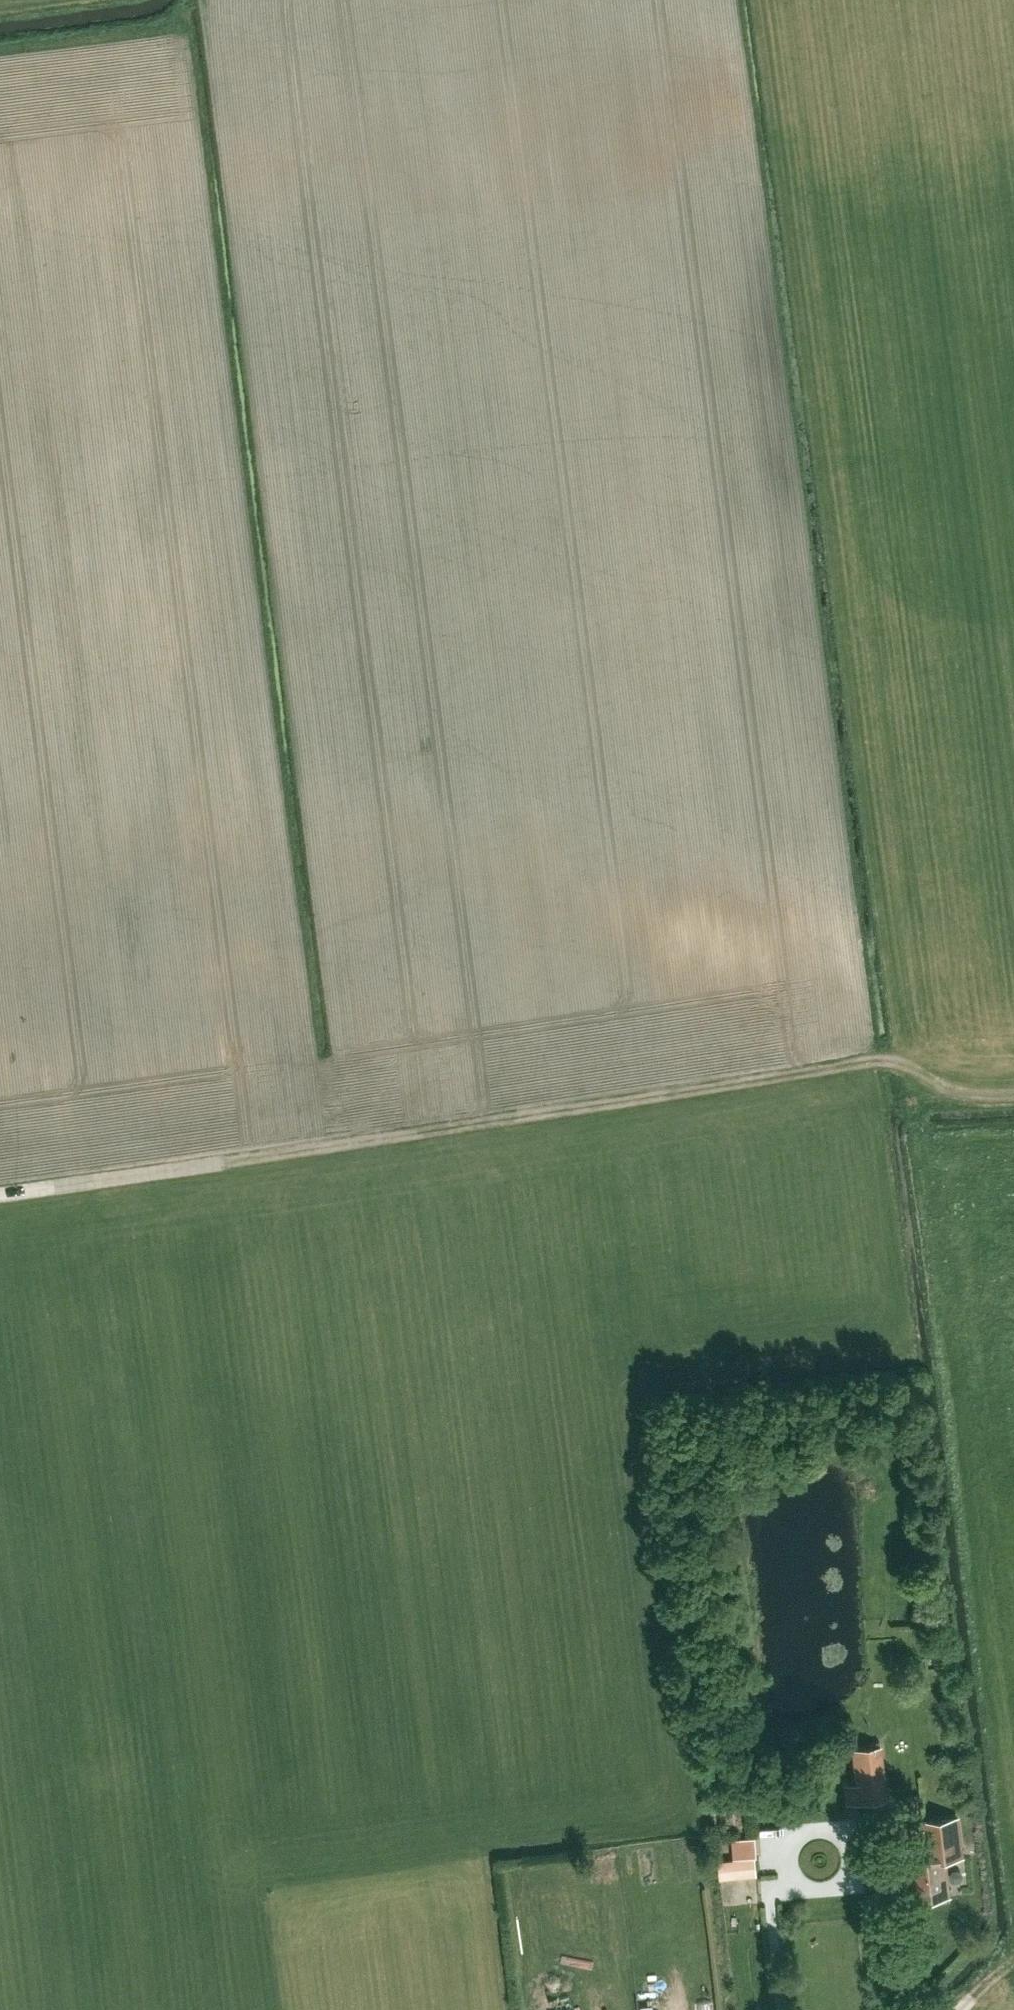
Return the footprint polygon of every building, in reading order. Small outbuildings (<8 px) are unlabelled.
[(889,1799),(882,1745),(852,1749),(856,1783),(844,1785),(846,1804),(889,1799)] [(921,1820),(925,1854),(910,1856),(915,1899),(949,1895),(945,1857),(963,1855),(959,1815),(921,1820)] [(720,1880),(756,1876),(754,1858),(718,1862),(720,1880)]
